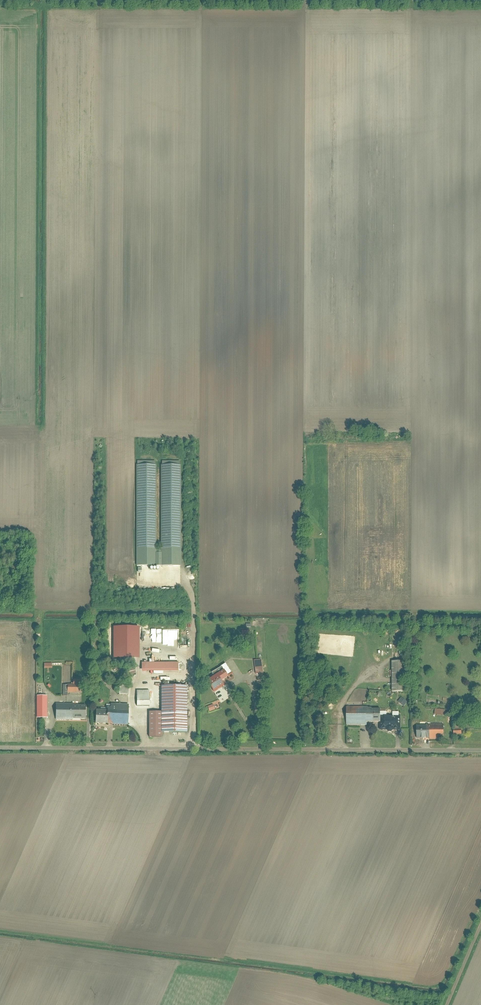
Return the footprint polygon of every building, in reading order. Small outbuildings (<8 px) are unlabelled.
[(155,493),(155,461),(136,461),(136,488),(142,488),(142,491),(147,491),(147,493),(155,493)] [(180,506),(180,462),(162,461),(161,495),(167,493),(169,492),(169,494),(171,497),(171,499),(174,498),(174,499),(176,499),(172,501),(176,501),(177,505),(174,506),(180,506)] [(136,543),(136,566),(162,566),(162,553),(156,553),(156,535),(153,535),(153,538),(150,538),(150,542),(147,542),(147,543),(136,543)] [(141,628),(112,627),(112,657),(140,658),(141,628)] [(232,658),(209,671),(213,679),(206,683),(211,692),(241,674),(232,658)] [(257,675),(264,674),(262,660),(254,661),(257,675)] [(406,660),(393,660),(393,691),(406,691),(406,660)] [(142,672),(179,672),(178,663),(142,663),(142,672)] [(74,683),(62,682),(62,690),(74,691),(74,683)] [(180,685),(156,685),(156,711),(156,732),(181,732),(180,685)] [(144,689),(132,689),(132,704),(144,704),(144,689)] [(408,702),(402,697),(399,701),(404,706),(408,702)] [(208,702),(202,704),(204,710),(211,707),(208,702)] [(70,704),(54,704),(54,721),(71,721),(71,719),(83,719),(83,706),(70,706),(70,704)] [(108,714),(97,714),(97,726),(108,727),(108,724),(128,725),(129,707),(112,706),(112,710),(108,710),(108,714)] [(382,715),(382,708),(373,708),(373,707),(348,707),(348,725),(369,725),(369,723),(382,723),(382,715)] [(156,711),(144,711),(144,736),(156,736),(156,732),(156,711)] [(382,729),(401,730),(401,716),(382,715),(382,723),(382,729)] [(443,725),(416,725),(416,738),(443,738),(443,725)]
